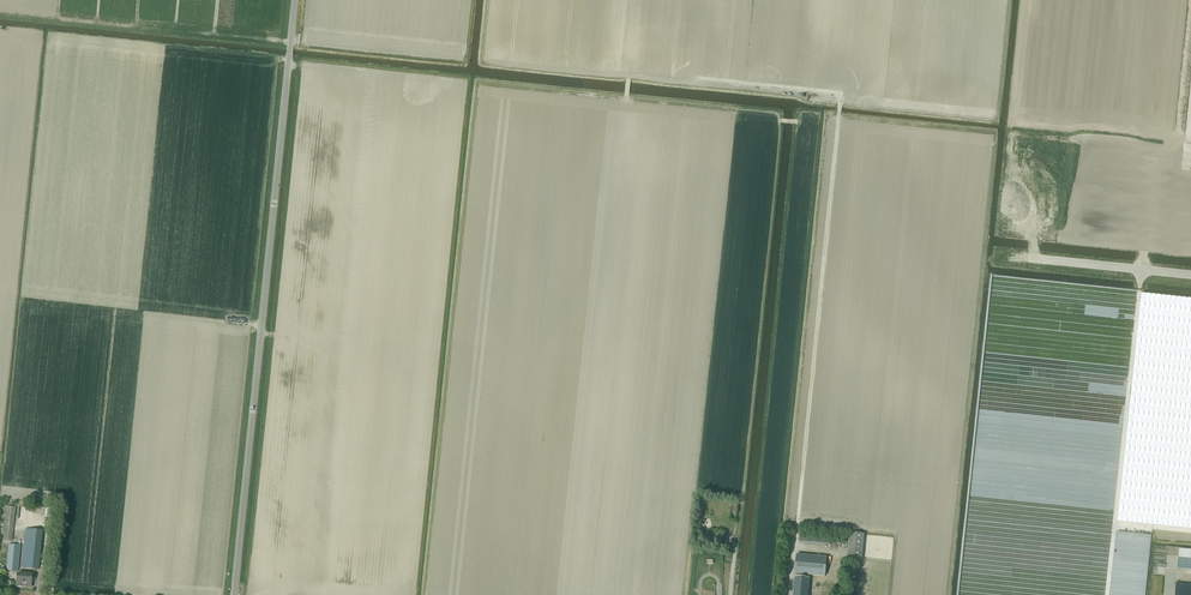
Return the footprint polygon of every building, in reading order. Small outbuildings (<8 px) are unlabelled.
[(1117,522),(1190,530),(1190,300),(1141,294),(1117,522)] [(3,540),(12,541),(15,508),(7,507),(3,540)] [(22,568),(39,569),(43,531),(26,530),(22,568)] [(710,534),(709,542),(709,544),(723,546),(724,533),(710,532),(710,534)] [(847,558),(853,558),(862,559),(864,535),(856,534),(850,534),(847,558)] [(6,570),(17,572),(20,546),(9,545),(6,570)] [(1190,570),(1190,551),(1179,550),(1177,569),(1190,570)] [(797,574),(797,578),(795,578),(794,594),(808,594),(810,579),(810,576),(825,577),(827,558),(797,555),(795,574),(797,574)] [(16,586),(31,587),(32,575),(17,573),(16,586)] [(1176,583),(1175,594),(1190,594),(1190,584),(1176,583)]
